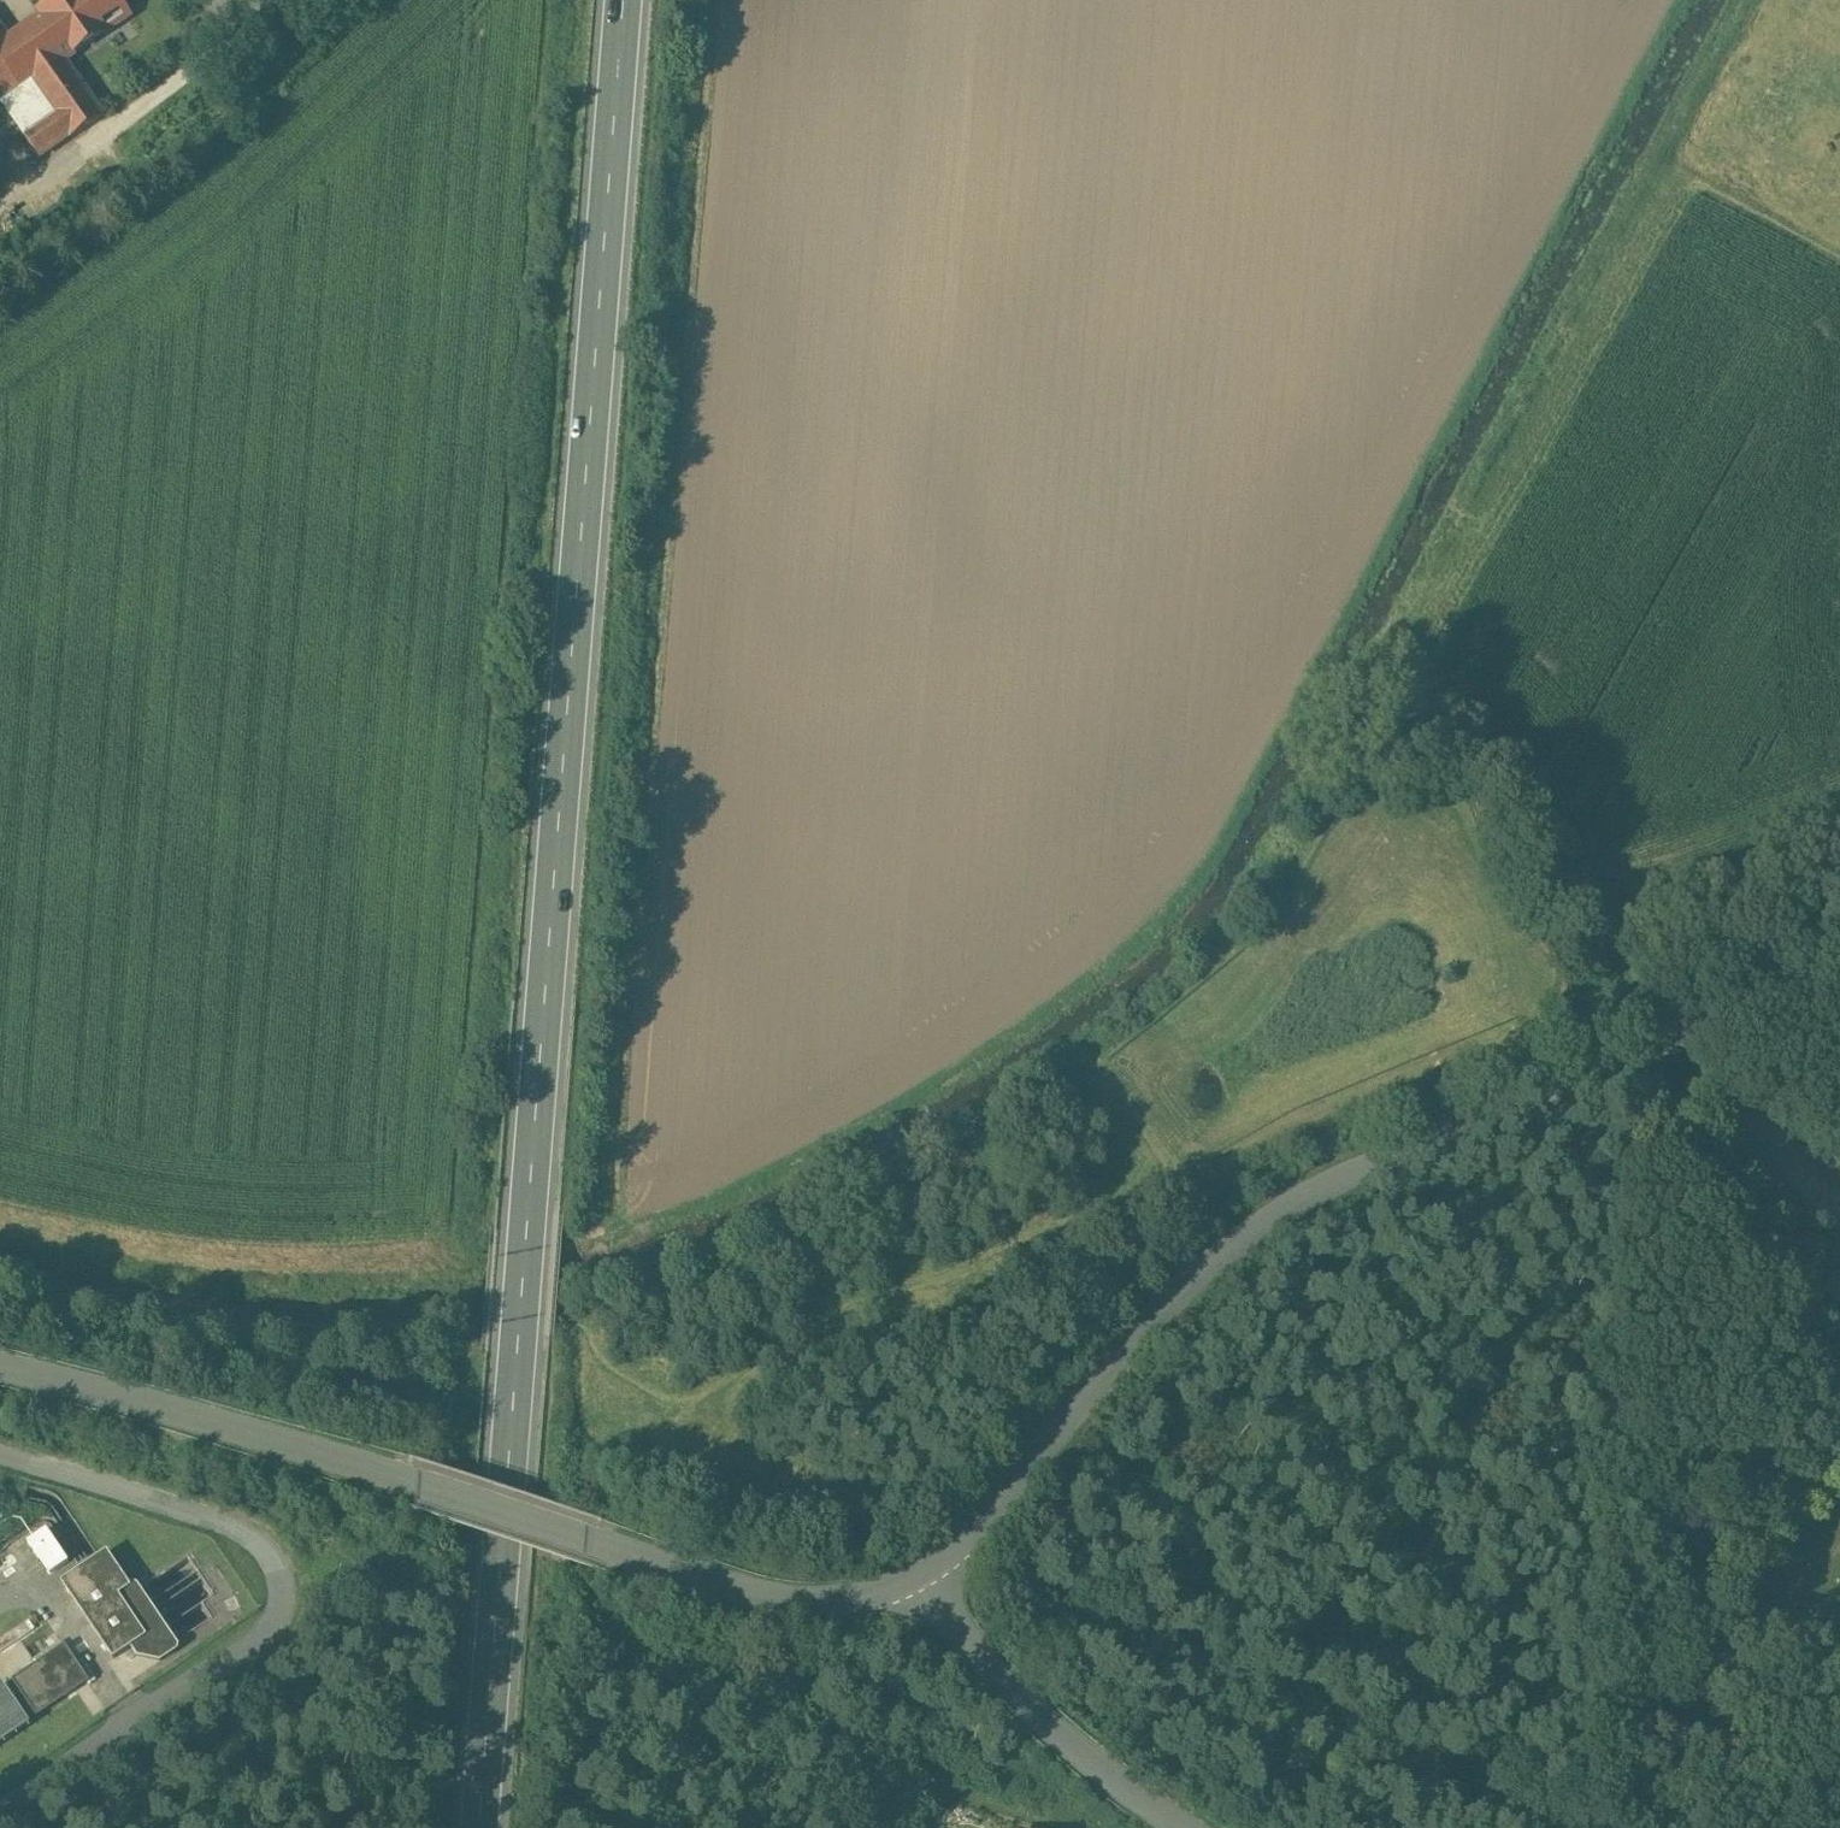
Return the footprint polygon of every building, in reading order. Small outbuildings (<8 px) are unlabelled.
[(30,78),(36,85),(29,90),(47,114),(20,134),(37,157),(64,137),(68,142),(102,116),(61,60),(124,14),(113,0),(59,0),(7,38),(0,29),(0,100),(30,78)] [(107,1550),(61,1581),(113,1658),(131,1645),(137,1655),(160,1660),(177,1649),(178,1644),(176,1641),(139,1586),(137,1583),(132,1582),(129,1584),(107,1550)] [(187,1554),(139,1586),(176,1641),(212,1616),(202,1601),(214,1593),(187,1554)] [(15,1679),(18,1683),(34,1708),(37,1712),(85,1679),(63,1646),(15,1679)] [(0,1687),(0,1738),(26,1720),(24,1716),(28,1713),(27,1712),(34,1708),(18,1683),(11,1688),(10,1687),(6,1690),(3,1685),(0,1687)]
